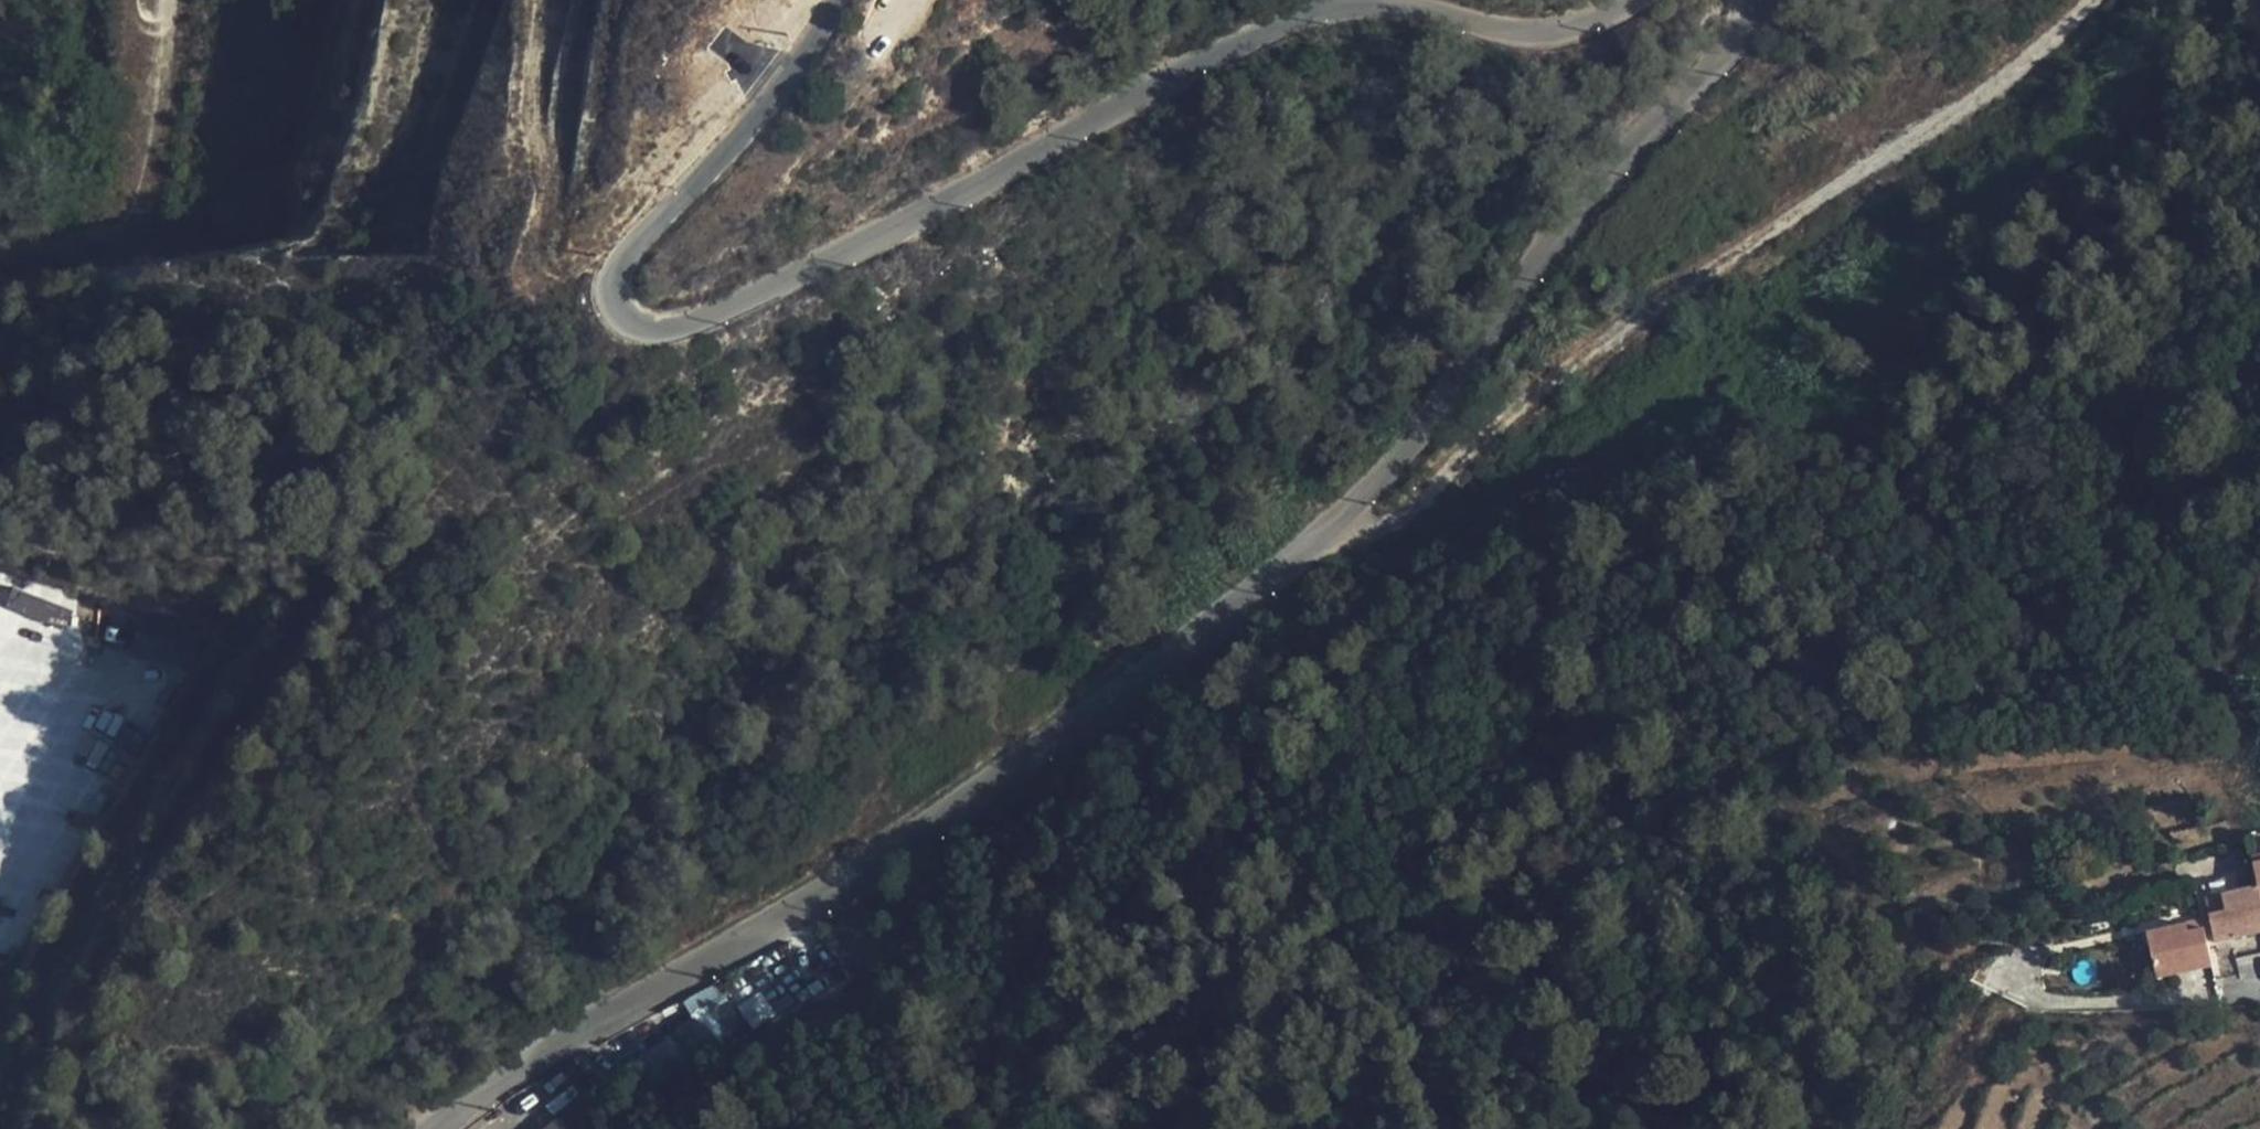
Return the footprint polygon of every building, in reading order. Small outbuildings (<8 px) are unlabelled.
[(2258,885),(2221,893),(2225,910),(2209,914),(2215,942),(2259,932),(2259,895),(2258,885)] [(2225,910),(2221,893),(2205,896),(2209,914),(2225,910)] [(2202,919),(2186,923),(2188,930),(2204,927),(2202,919)] [(2147,931),(2156,976),(2212,964),(2204,927),(2188,930),(2186,923),(2147,931)] [(721,982),(688,997),(708,1041),(741,1026),(721,982)]
